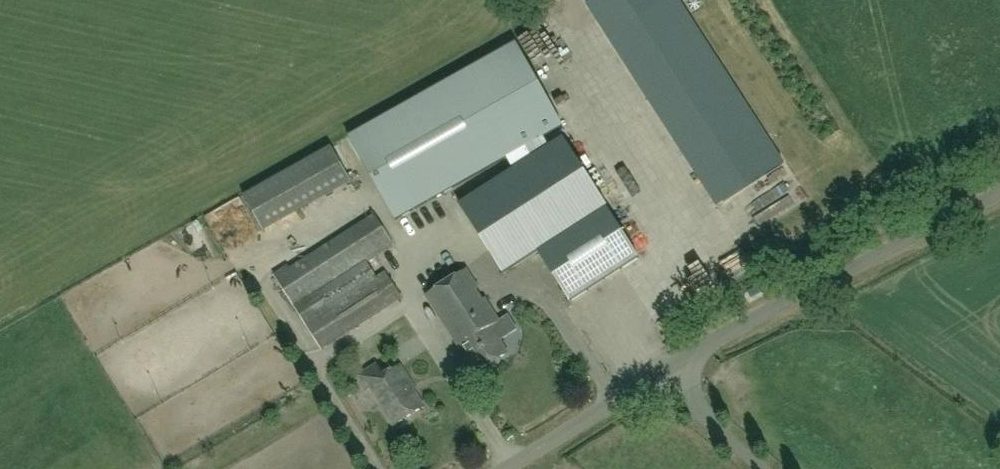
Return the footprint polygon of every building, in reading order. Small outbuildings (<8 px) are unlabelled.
[(593,2),(615,35),(670,0),(596,0),(593,2)] [(505,271),(538,249),(571,300),(639,255),(562,138),(532,158),(526,148),(563,127),(516,43),(349,137),(396,221),(507,158),(513,169),(461,204),(505,271)] [(242,183),(259,221),(353,180),(336,142),(242,183)] [(318,294),(394,244),(373,212),(372,212),(374,215),(290,269),(288,266),(274,275),(322,350),(402,298),(386,273),(328,311),(318,294)] [(509,352),(492,326),(500,321),(467,269),(426,295),(457,342),(460,340),(480,370),(509,352)] [(395,425),(424,406),(411,386),(412,385),(400,366),(370,385),(395,425)]
